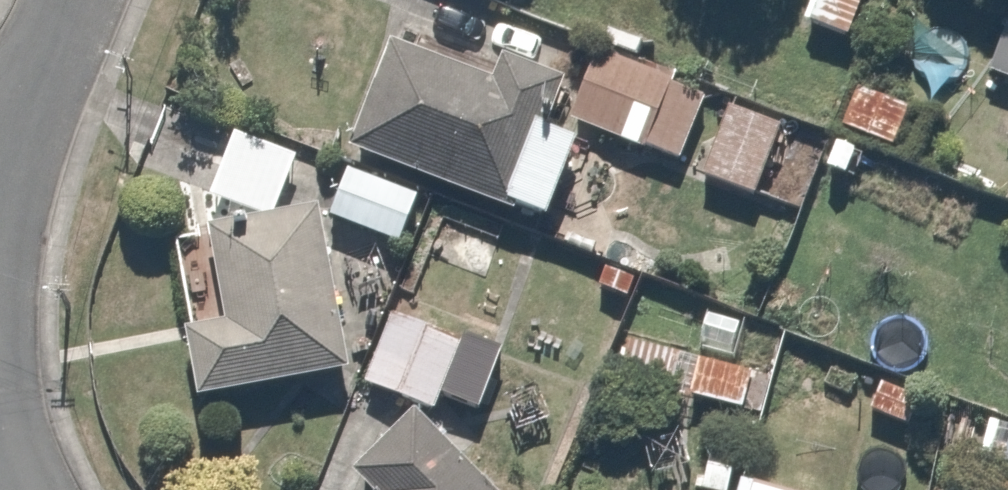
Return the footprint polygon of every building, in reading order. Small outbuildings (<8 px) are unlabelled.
[(802,24),(858,45),(875,0),(811,0),(802,24)] [(396,27),(352,149),(550,221),(579,139),(535,124),(555,70),(510,53),(505,66),(396,27)] [(704,100),(593,55),(566,121),(677,166),(704,100)] [(861,87),(846,126),(898,146),(913,108),(861,87)] [(789,129),(731,106),(703,177),(761,199),(789,129)] [(299,155),(239,132),(214,195),(274,219),(299,155)] [(431,192),(351,161),(329,217),(410,248),(431,192)] [(190,333),(201,399),(347,374),(320,217),(212,235),(228,326),(190,333)] [(462,341),(399,314),(370,382),(433,409),(462,341)] [(754,365),(622,338),(613,383),(745,410),(754,365)] [(417,412),(348,475),(362,489),(488,489),(417,412)] [(998,421),(987,457),(1007,463),(1007,424),(998,421)] [(751,471),(745,489),(818,489),(751,471)]
